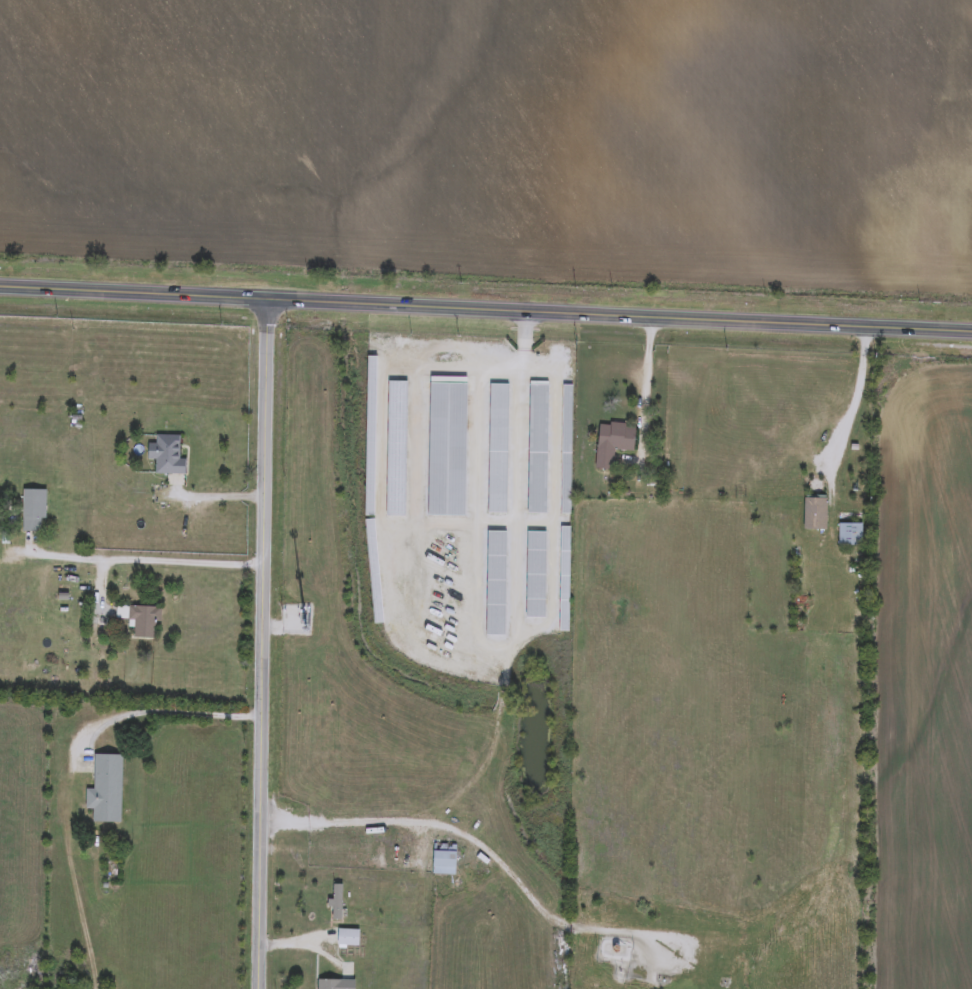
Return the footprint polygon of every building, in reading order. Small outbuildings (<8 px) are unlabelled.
[(528,515),(529,383),(548,383),(547,516),(528,515)] [(429,518),(429,385),(466,385),(466,518),(429,518)] [(507,385),(507,515),(488,515),(488,385),(507,385)] [(561,387),(571,387),(571,516),(561,516),(561,387)] [(613,451),(612,472),(595,470),(599,423),(636,427),(633,453),(613,451)] [(184,476),(154,476),(154,461),(147,461),(147,445),(154,445),(154,437),(178,437),(178,461),(184,461),(184,476)] [(44,491),(44,534),(22,534),(22,491),(44,491)] [(826,532),(802,532),(802,498),(826,498),(826,532)] [(627,522),(612,522),(612,508),(627,508),(627,522)] [(861,525),(861,548),(837,548),(837,525),(861,525)] [(560,633),(560,528),(569,528),(569,633),(560,633)] [(487,533),(506,533),(505,637),(486,637),(487,533)] [(544,533),(544,619),(527,619),(527,533),(544,533)] [(132,639),(133,629),(127,628),(128,620),(114,620),(115,607),(158,609),(157,640),(132,639)] [(85,811),(85,791),(93,791),(93,756),(121,756),(120,824),(92,824),(92,811),(85,811)] [(455,846),(455,877),(432,877),(432,846),(455,846)] [(341,922),(330,922),(330,885),(341,885),(341,922)] [(359,931),(359,948),(337,948),(337,931),(359,931)]
